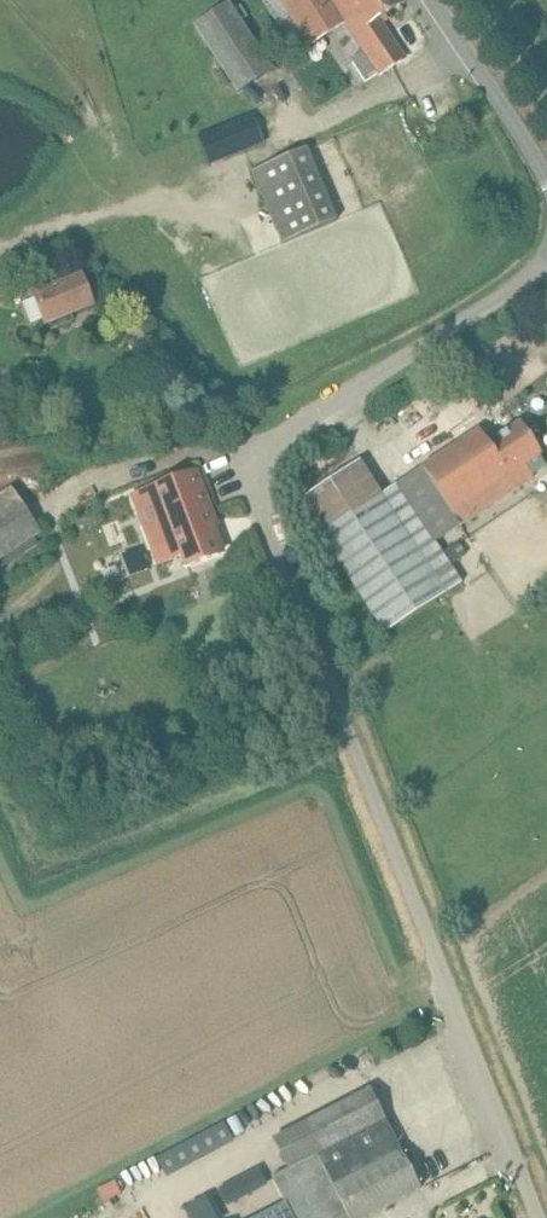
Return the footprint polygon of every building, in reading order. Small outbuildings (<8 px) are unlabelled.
[(310,44),(345,21),(354,35),(355,36),(364,50),(377,70),(382,77),(405,60),(380,20),(405,2),(404,0),(282,0),(310,44)] [(196,27),(239,92),(272,70),(229,5),(196,27)] [(265,143),(253,115),(198,137),(210,166),(265,143)] [(337,221),(306,149),(253,172),(284,244),(337,221)] [(45,325),(56,321),(59,326),(72,321),(70,316),(93,307),(82,277),(68,282),(65,272),(50,278),(54,288),(33,296),(45,325)] [(526,466),(542,456),(542,455),(520,421),(488,443),(480,430),(382,495),(360,461),(298,502),(385,634),(462,584),(435,542),(533,477),(526,466)] [(157,565),(164,563),(181,558),(184,567),(186,566),(186,568),(224,554),(216,532),(213,533),(192,475),(133,497),(157,565)] [(0,496),(0,565),(42,537),(10,490),(0,496)] [(140,548),(128,552),(136,574),(149,569),(140,548)] [(421,1189),(370,1091),(274,1141),(288,1169),(271,1178),(285,1204),(257,1217),(365,1217),(421,1189)] [(140,1174),(139,1174),(145,1185),(163,1175),(157,1164),(140,1174)] [(258,1169),(218,1190),(223,1201),(264,1180),(258,1169)] [(207,1197),(184,1208),(189,1217),(217,1217),(207,1197)]
